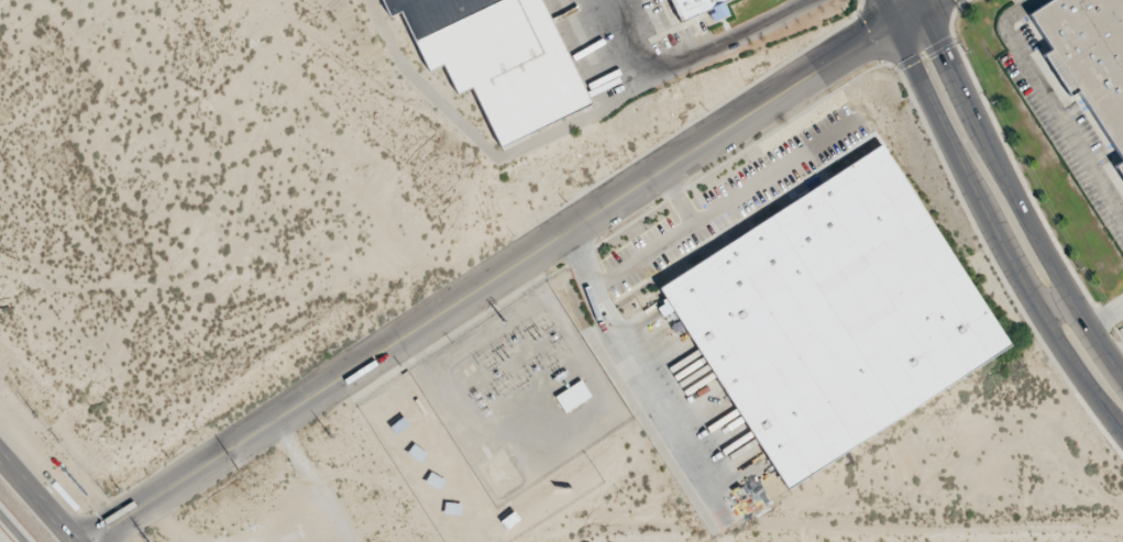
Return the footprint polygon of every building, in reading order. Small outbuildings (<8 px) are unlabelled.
[(386,21),(404,13),(430,73),(448,65),(461,96),(477,88),(503,145),(592,104),(544,0),(377,0),(386,21)] [(676,25),(664,0),(729,0),(676,25)] [(1028,12),(1047,0),(1122,0),(1122,159),(1028,12)] [(883,143),(1012,345),(786,489),(658,287),(883,143)] [(555,396),(565,412),(591,397),(581,380),(555,396)]
